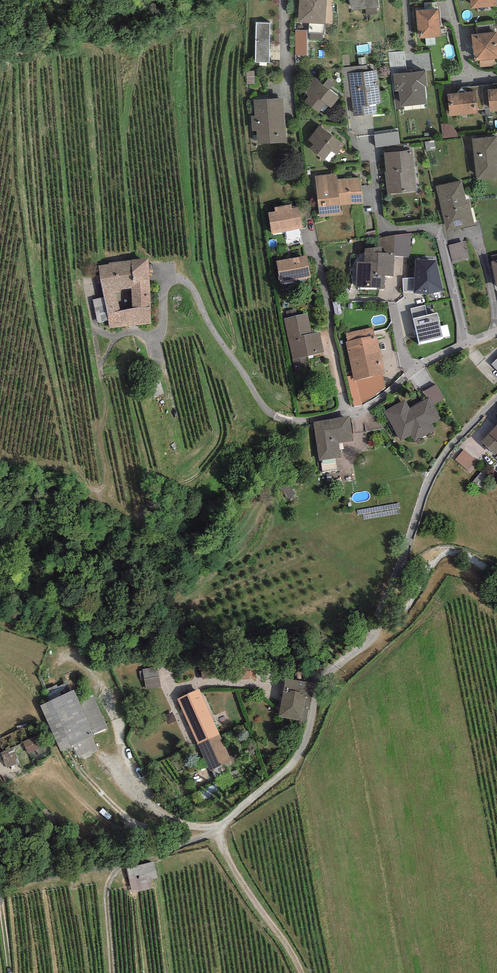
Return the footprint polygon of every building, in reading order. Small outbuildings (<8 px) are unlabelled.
[(325,24),(326,0),(299,0),(298,23),(309,23),(325,24)] [(349,2),(350,2),(351,11),(379,8),(378,0),(349,0),(349,2)] [(471,8),(496,6),(496,3),(496,0),(470,0),(471,8)] [(425,10),(416,10),(419,38),(441,36),(438,9),(436,9),(425,10)] [(270,23),(256,23),(255,62),(269,62),(270,23)] [(323,34),(324,34),(325,24),(309,23),(309,33),(310,33),(323,34)] [(477,26),(478,34),(495,32),(494,23),(477,26)] [(296,31),(296,55),(307,55),(307,31),(296,31)] [(472,35),(475,61),(480,60),(495,59),(496,59),(496,32),(495,32),(478,34),(472,35)] [(393,74),(413,72),(413,70),(407,70),(404,51),(388,52),(391,75),(393,75),(393,74)] [(495,66),(495,59),(480,60),(480,67),(495,66)] [(348,73),(368,71),(367,65),(342,68),(346,97),(351,97),(348,73)] [(351,97),(354,116),(377,113),(376,104),(381,103),(377,70),(368,71),(348,73),(351,97)] [(413,72),(393,74),(393,75),(395,91),(399,91),(401,107),(404,106),(427,104),(425,86),(428,86),(426,71),(413,72)] [(331,108),(340,97),(330,89),(324,85),(314,77),(303,92),(308,96),(304,102),(319,113),(326,104),(331,108)] [(330,89),(334,83),(328,79),(324,85),(330,89)] [(490,109),(488,90),(496,89),(496,84),(482,86),(484,109),(490,109)] [(457,93),(476,91),(478,110),(484,109),(482,86),(462,88),(457,93)] [(488,90),(490,109),(490,112),(496,111),(496,89),(488,90)] [(404,109),(404,106),(401,107),(399,91),(395,91),(393,91),(396,109),(404,109)] [(457,93),(448,94),(450,116),(478,113),(478,110),(476,91),(457,93)] [(258,144),(287,142),(283,98),(254,100),(255,116),(251,116),(253,141),(258,141),(258,144)] [(443,140),(459,138),(458,135),(457,132),(455,129),(453,127),(450,125),(447,124),(441,123),(443,140)] [(336,155),(345,144),(319,125),(308,140),(313,144),(309,149),(324,160),(331,151),(336,155)] [(376,148),(400,144),(398,131),(374,135),(376,148)] [(472,139),(477,180),(496,178),(496,137),(496,136),(472,139)] [(412,150),(384,153),(386,172),(385,172),(387,194),(417,191),(412,150)] [(337,174),(315,176),(320,217),(341,215),(341,205),(363,203),(361,177),(338,180),(337,174)] [(462,180),(436,186),(447,232),(475,225),(469,201),(467,201),(462,180)] [(275,212),(268,212),(272,234),(286,231),(299,229),(303,228),(299,207),(292,208),(291,204),(274,207),(275,212)] [(288,239),(300,236),(299,229),(286,231),(288,239)] [(395,253),(394,256),(410,257),(411,234),(379,238),(378,247),(382,247),(382,252),(395,253)] [(449,245),(453,263),(469,258),(465,241),(449,245)] [(382,247),(378,247),(365,249),(364,262),(357,262),(356,287),(384,288),(385,276),(393,277),(394,256),(395,253),(382,252),(382,247)] [(307,255),(276,261),(280,283),(311,278),(307,255)] [(110,328),(151,323),(148,258),(109,263),(109,264),(98,266),(110,328)] [(436,260),(415,259),(414,278),(414,292),(414,293),(428,294),(443,290),(436,260)] [(403,279),(404,292),(414,292),(414,278),(403,279)] [(413,318),(427,315),(425,305),(411,309),(413,318)] [(296,309),(286,312),(287,318),(297,316),(296,309)] [(427,315),(413,318),(419,343),(443,337),(438,312),(427,315)] [(305,357),(324,352),(319,332),(312,333),(307,313),(297,316),(287,318),(284,319),(296,377),(305,376),(302,364),(307,363),(305,357)] [(383,374),(385,374),(376,335),(374,335),(373,328),(346,334),(348,341),(346,342),(353,375),(354,381),(383,374)] [(362,404),(385,388),(383,374),(354,381),(353,375),(348,377),(354,406),(362,405),(362,404)] [(433,406),(445,399),(436,384),(423,391),(428,399),(429,398),(433,406)] [(405,400),(384,411),(400,440),(411,435),(415,441),(436,430),(431,423),(440,418),(433,406),(429,398),(428,399),(410,409),(405,400)] [(349,416),(313,422),(319,461),(341,457),(339,443),(353,441),(349,416)] [(489,433),(496,441),(496,425),(489,433)] [(496,453),(496,441),(489,433),(481,442),(495,455),(496,453)] [(470,471),(478,460),(463,449),(455,459),(470,471)] [(161,688),(157,667),(142,669),(146,690),(161,688)] [(314,683),(285,678),(279,716),(306,722),(308,710),(310,710),(314,683)] [(199,689),(177,699),(187,722),(209,712),(199,689)] [(40,705),(61,751),(73,746),(92,737),(95,736),(94,734),(108,728),(91,690),(77,696),(74,690),(40,705)] [(209,712),(187,722),(198,745),(220,735),(209,712)] [(39,735),(23,742),(28,753),(44,746),(39,735)] [(220,735),(198,745),(210,771),(232,761),(220,735)] [(73,746),(80,761),(92,756),(90,752),(97,749),(92,737),(73,746)] [(13,747),(1,752),(7,768),(19,763),(13,747)]
